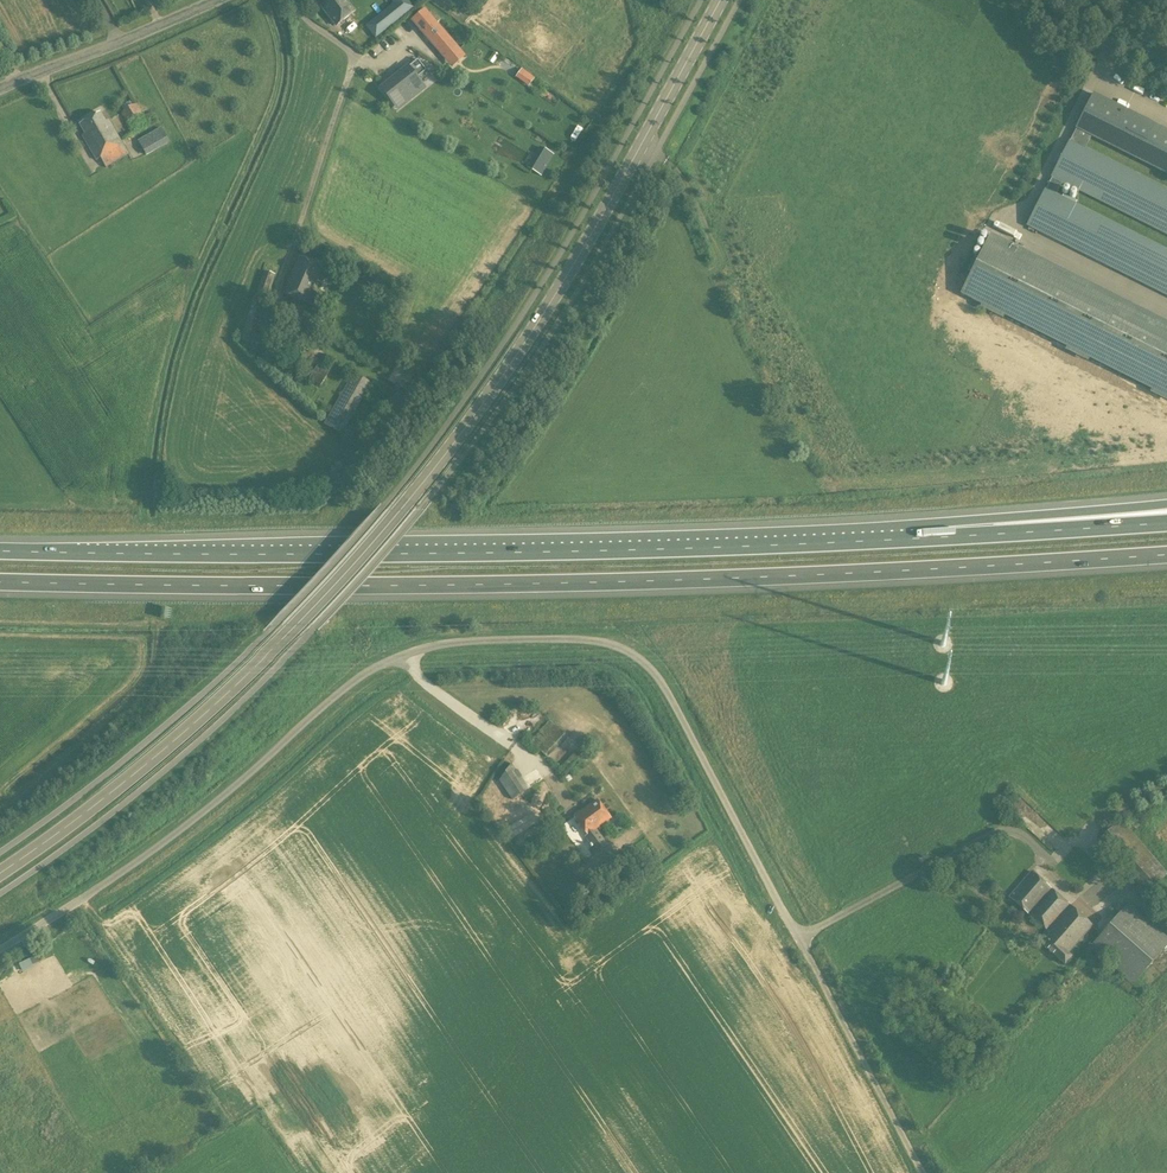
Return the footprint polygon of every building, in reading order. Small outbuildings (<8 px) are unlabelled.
[(327,15),(336,26),(350,15),(354,20),(359,16),(358,16),(375,2),(374,0),(315,0),(327,15)] [(406,0),(391,0),(394,3),(376,18),(385,30),(413,8),(406,0)] [(413,21),(447,60),(458,50),(424,11),(413,21)] [(380,89),(389,100),(397,95),(404,104),(423,88),(416,79),(426,71),(417,60),(380,89)] [(522,70),(516,79),(529,89),(535,80),(522,70)] [(1045,190),(1027,226),(1166,296),(1166,251),(1055,195),(1062,182),(1166,235),(1166,190),(1085,148),(1091,136),(1166,174),(1166,131),(1093,94),(1076,128),(1077,129),(1071,141),(1070,141),(1051,177),(1053,177),(1046,190),(1045,190)] [(139,135),(155,126),(148,113),(141,101),(124,111),(139,135)] [(96,160),(100,157),(106,168),(128,155),(122,144),(109,122),(108,120),(105,122),(100,113),(80,125),(85,134),(82,136),(96,160)] [(169,141),(162,129),(138,142),(146,155),(169,141)] [(540,148),(528,168),(541,175),(553,155),(540,148)] [(989,237),(962,291),(1166,394),(1166,326),(989,237)] [(284,293),(311,305),(321,283),(317,282),(323,267),(299,257),(284,293)] [(319,319),(316,317),(317,315),(304,310),(298,323),(319,332),(324,320),(324,319),(320,317),(319,319)] [(295,334),(288,331),(281,348),(288,351),(295,334)] [(324,354),(317,366),(313,372),(309,380),(321,386),(336,363),(337,361),(324,354)] [(342,435),(371,383),(354,373),(328,418),(324,424),(338,432),(342,435)] [(566,737),(549,720),(529,742),(547,758),(566,737)] [(565,774),(584,752),(580,748),(560,769),(565,774)] [(556,797),(537,768),(521,778),(511,763),(498,781),(512,800),(528,789),(539,807),(556,797)] [(573,817),(587,835),(584,837),(591,847),(588,849),(592,855),(595,852),(596,853),(579,865),(589,879),(600,870),(598,868),(639,838),(630,827),(607,845),(596,829),(611,818),(597,799),(573,817)] [(529,814),(513,823),(520,833),(545,818),(535,801),(525,808),(529,814)] [(1031,872),(1009,897),(1046,930),(1037,940),(1064,964),(1071,957),(1068,953),(1080,939),(1092,926),(1031,872)] [(1101,934),(1089,947),(1132,986),(1166,945),(1166,938),(1128,902),(1101,934)] [(17,964),(21,971),(32,965),(28,958),(17,964)]
